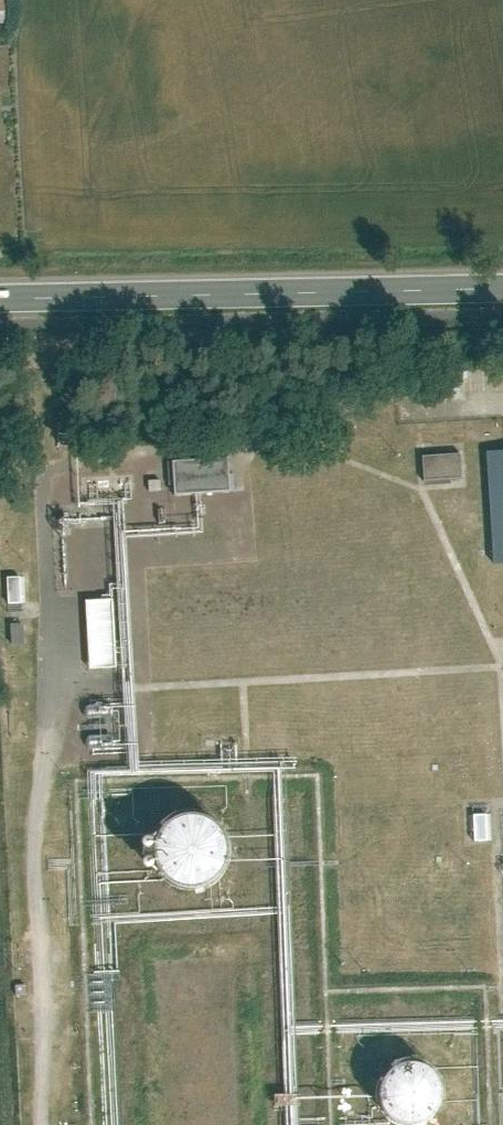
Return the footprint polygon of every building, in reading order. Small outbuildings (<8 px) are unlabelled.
[(9,21),(9,0),(0,0),(0,21),(9,21)] [(430,455),(432,479),(469,477),(467,453),(430,455)] [(238,489),(236,457),(181,459),(182,491),(238,489)] [(121,664),(117,597),(91,598),(95,666),(121,664)] [(202,799),(157,848),(214,900),(259,852),(202,799)] [(493,837),(492,812),(472,813),(473,838),(493,837)] [(389,1097),(395,1097),(395,1120),(459,1121),(460,1063),(390,1061),(389,1097)]
